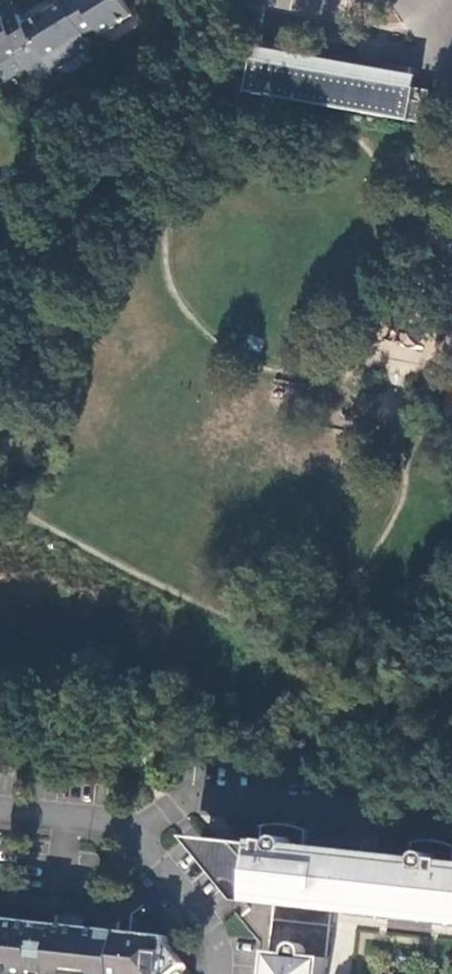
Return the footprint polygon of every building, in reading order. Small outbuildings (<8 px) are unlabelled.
[(70,3),(90,36),(91,37),(104,30),(107,35),(137,16),(127,0),(89,0),(87,1),(87,0),(75,0),(70,3)] [(70,3),(28,29),(42,52),(49,62),(56,73),(97,48),(91,37),(90,36),(70,3)] [(21,17),(8,25),(6,19),(0,23),(0,70),(26,54),(30,60),(42,52),(28,29),(21,17)] [(347,77),(265,61),(260,94),(341,109),(347,77)] [(361,78),(355,111),(354,116),(421,129),(428,90),(361,78)] [(451,846),(442,844),(430,844),(421,847),(419,855),(314,844),(314,835),(305,831),(292,828),(280,828),(270,830),(267,850),(248,848),(234,860),(222,845),(220,843),(206,841),(250,898),(281,901),(279,922),(273,973),(331,973),(332,964),(334,964),(340,908),(451,920),(451,846)] [(234,860),(248,848),(222,845),(234,860)] [(186,966),(169,946),(169,937),(0,919),(0,973),(35,973),(176,973),(186,966)]
